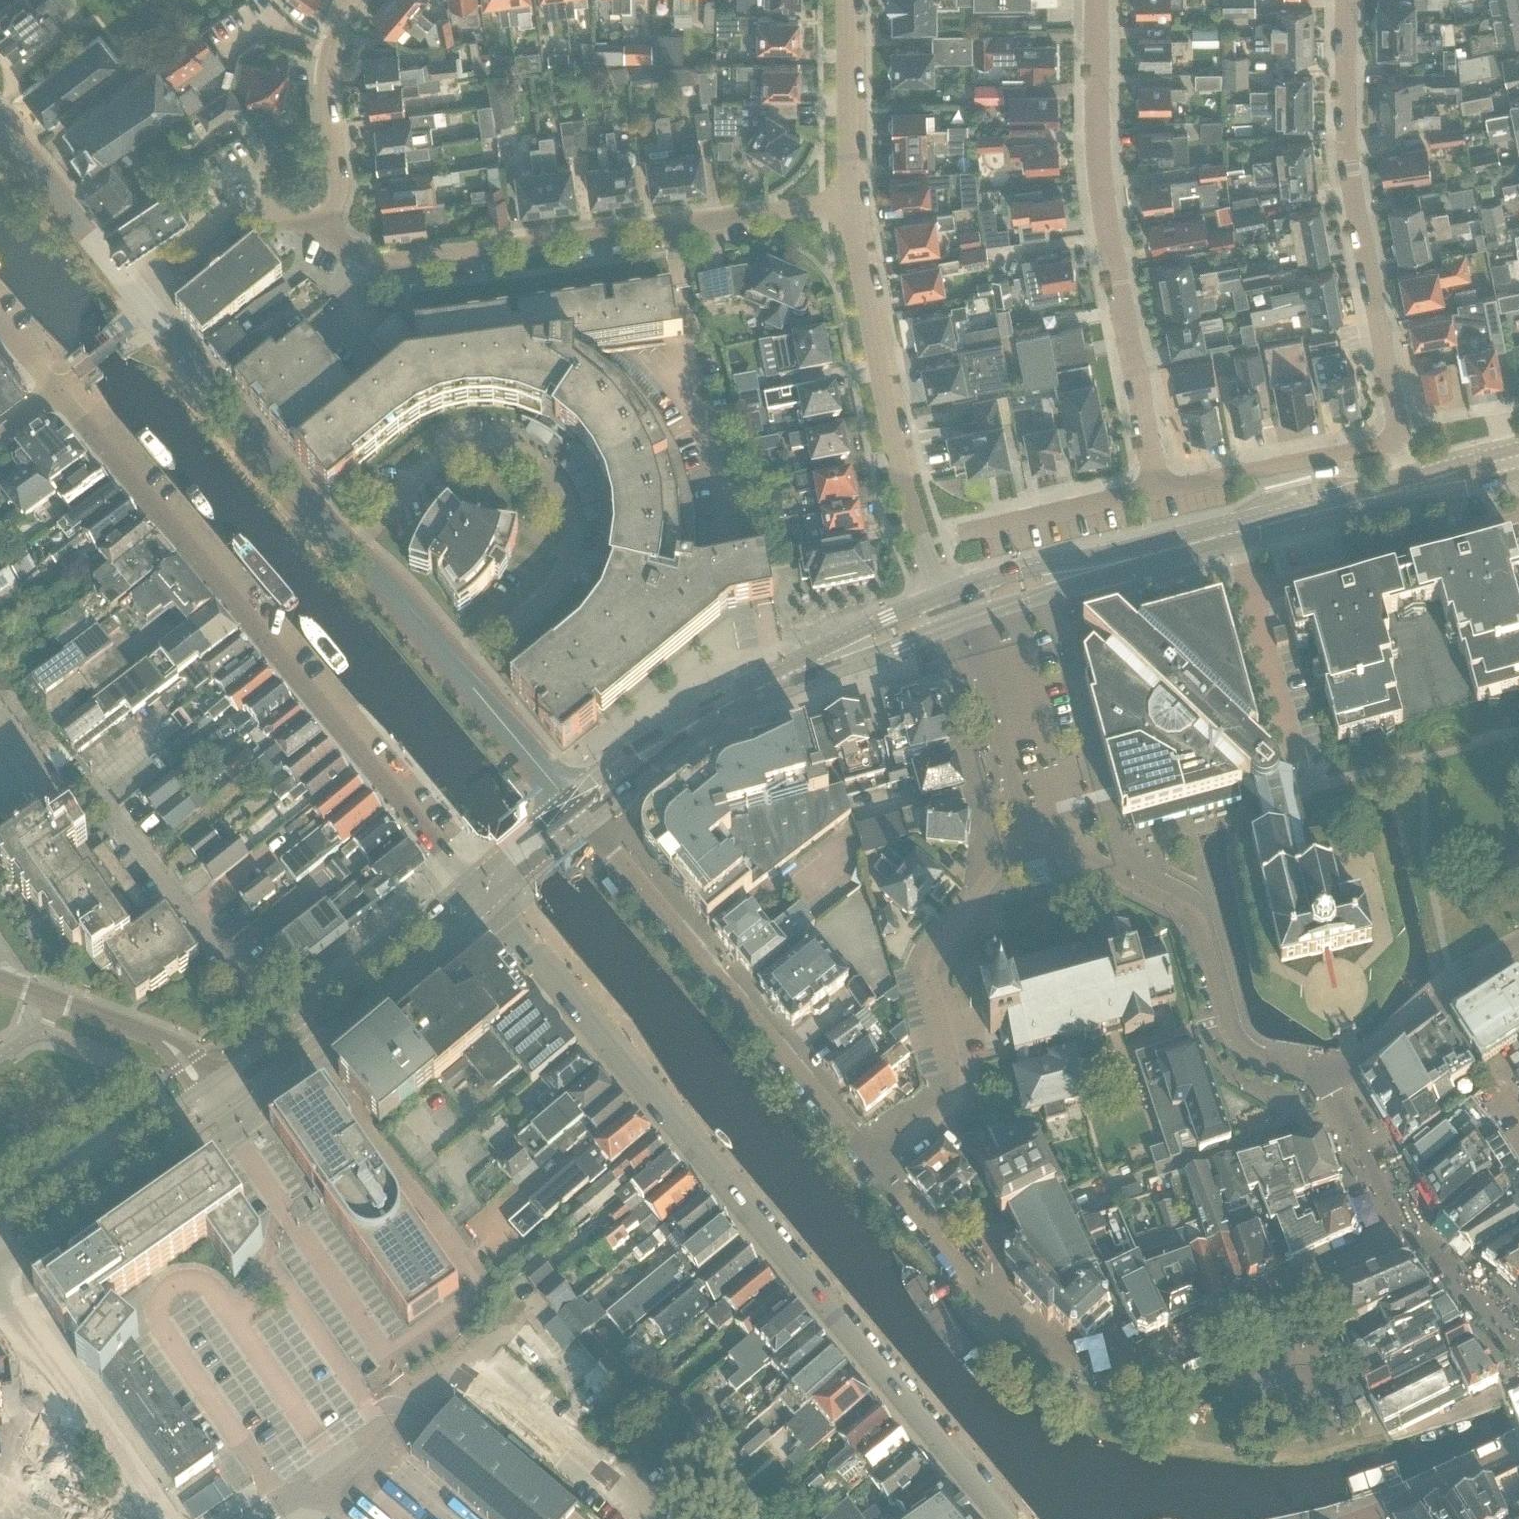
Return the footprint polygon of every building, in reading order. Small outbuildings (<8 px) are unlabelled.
[(0,9),(0,36),(16,57),(60,22),(55,16),(61,11),(56,5),(61,1),(60,0),(38,0),(33,4),(30,0),(11,0),(0,9)] [(315,0),(294,0),(308,10),(315,0)] [(392,0),(386,0),(373,16),(397,36),(406,25),(421,38),(426,32),(427,31),(428,30),(392,0)] [(428,30),(435,21),(420,9),(427,0),(392,0),(428,30)] [(452,7),(466,6),(467,24),(477,23),(475,0),(451,0),(452,7)] [(485,3),(499,1),(502,24),(510,23),(507,0),(485,0),(485,3)] [(510,23),(520,21),(518,9),(531,7),(530,0),(507,0),(510,23)] [(559,16),(567,14),(566,0),(557,0),(559,16)] [(567,14),(576,13),(574,0),(566,0),(567,14)] [(613,9),(608,9),(609,24),(622,24),(622,21),(622,0),(613,0),(613,9)] [(622,21),(633,20),(635,24),(639,19),(637,16),(636,0),(622,0),(622,21)] [(674,9),(683,9),(683,0),(674,0),(674,9)] [(683,9),(684,26),(694,26),(693,0),(683,0),(683,9)] [(717,0),(707,0),(705,0),(704,23),(716,23),(717,0)] [(891,6),(894,6),(895,25),(936,24),(936,6),(960,5),(960,0),(891,0),(891,6)] [(1136,15),(1171,13),(1171,4),(1184,4),(1183,0),(1136,0),(1136,15)] [(1397,18),(1414,18),(1414,5),(1440,4),(1440,0),(1378,0),(1379,14),(1397,14),(1397,18)] [(1494,13),(1518,9),(1518,0),(1491,0),(1494,13)] [(1224,14),(1256,14),(1259,8),(1256,2),(1224,1),(1226,7),(1224,14)] [(1273,21),(1257,21),(1257,35),(1312,34),(1312,9),(1278,9),(1278,25),(1273,25),(1273,21)] [(1494,13),(1494,14),(1483,16),(1481,21),(1480,27),(1480,31),(1469,33),(1473,51),(1503,45),(1503,41),(1518,38),(1518,9),(1494,13)] [(803,32),(798,29),(798,18),(773,19),(773,14),(734,14),(734,11),(717,11),(717,33),(734,33),(734,29),(759,29),(759,46),(798,45),(798,42),(803,39),(803,32)] [(1414,32),(1414,18),(1397,18),(1397,14),(1379,14),(1379,58),(1402,57),(1402,59),(1413,59),(1412,43),(1455,42),(1453,22),(1440,22),(1440,21),(1425,20),(1426,32),(1414,32)] [(441,43),(454,41),(449,17),(437,20),(439,32),(439,33),(441,43)] [(1219,26),(1194,26),(1194,45),(1219,45),(1219,26)] [(187,42),(66,123),(68,126),(92,161),(93,163),(184,101),(189,108),(202,99),(193,86),(226,64),(201,28),(185,39),(187,42)] [(427,31),(426,32),(431,45),(441,43),(439,33),(439,32),(428,30),(427,31)] [(1054,51),(1054,44),(1021,44),(1021,45),(1016,45),(1016,30),(978,31),(978,59),(996,59),(996,65),(1004,65),(1004,67),(1021,67),(1021,69),(1043,69),(1043,66),(1055,66),(1055,60),(1057,60),(1057,51),(1054,51)] [(155,35),(131,52),(142,68),(172,47),(161,31),(155,35)] [(891,68),(894,73),(894,78),(918,77),(918,80),(930,80),(930,77),(933,77),(932,62),(973,61),(973,33),(932,34),(932,48),(925,48),(925,46),(907,46),(907,48),(894,48),(894,63),(891,68)] [(655,34),(654,60),(682,61),(683,35),(655,34)] [(1257,35),(1257,48),(1273,47),(1273,42),(1278,42),(1278,59),(1313,59),(1312,34),(1257,35)] [(99,35),(25,93),(46,120),(120,61),(119,60),(99,35)] [(1234,35),(1223,35),(1224,56),(1235,56),(1234,35)] [(606,38),(594,40),(594,63),(608,62),(606,38)] [(1139,58),(1139,62),(1171,62),(1171,51),(1185,51),(1185,39),(1171,39),(1171,38),(1139,39),(1139,50),(1136,50),(1136,58),(1139,58)] [(583,41),(585,64),(594,63),(594,40),(583,41)] [(259,42),(248,49),(254,57),(264,50),(259,42)] [(653,46),(653,43),(627,43),(625,43),(625,47),(625,62),(630,62),(653,62),(653,46)] [(1497,59),(1495,49),(1457,57),(1461,78),(1505,70),(1507,82),(1518,80),(1518,55),(1497,59)] [(550,68),(570,66),(569,53),(569,52),(559,53),(548,55),(549,64),(550,68)] [(522,54),(514,55),(517,71),(529,69),(528,58),(522,54)] [(286,69),(288,58),(273,55),(271,66),(244,62),(241,77),(253,79),(248,106),(264,109),(266,98),(282,100),(287,69),(286,69)] [(400,55),(365,59),(368,83),(402,79),(402,81),(426,78),(433,77),(431,60),(424,64),(401,67),(400,55)] [(457,62),(457,55),(442,57),(437,58),(431,58),(431,60),(433,77),(446,76),(459,74),(457,62)] [(1235,56),(1224,56),(1224,69),(1249,68),(1248,56),(1235,56)] [(489,58),(480,60),(483,72),(492,69),(489,58)] [(663,62),(653,63),(655,79),(666,78),(663,62)] [(738,63),(737,63),(737,76),(753,76),(753,91),(799,92),(799,88),(803,85),(803,78),(798,75),(798,66),(791,66),(791,63),(738,63)] [(697,69),(685,67),(687,82),(699,81),(697,69)] [(1224,69),(1225,84),(1249,84),(1249,68),(1224,69)] [(1432,87),(1460,87),(1459,72),(1432,73),(1432,87)] [(487,77),(496,125),(517,121),(508,74),(487,77)] [(1197,89),(1221,89),(1221,75),(1197,75),(1197,89)] [(1314,80),(1311,78),(1311,76),(1276,76),(1276,89),(1252,90),(1252,101),(1311,100),(1311,92),(1314,90),(1314,80)] [(368,90),(371,114),(407,110),(404,92),(441,88),(439,79),(406,83),(402,86),(368,90)] [(1379,90),(1377,90),(1377,103),(1411,103),(1410,90),(1422,89),(1421,81),(1380,81),(1379,90)] [(1004,101),(1004,85),(975,84),(975,101),(1004,101)] [(1139,107),(1139,111),(1171,111),(1171,98),(1185,98),(1185,87),(1171,87),(1171,86),(1139,86),(1139,97),(1136,99),(1136,104),(1139,107)] [(229,89),(197,111),(208,128),(240,105),(229,89)] [(717,89),(701,89),(702,100),(708,100),(717,99),(717,89)] [(1464,111),(1493,105),(1490,93),(1462,98),(1464,111)] [(1057,96),(1010,96),(1010,130),(1044,130),(1044,122),(1057,122),(1057,96)] [(1518,120),(1518,96),(1510,98),(1512,111),(1487,116),(1489,126),(1518,120)] [(796,114),(796,100),(717,99),(718,129),(746,129),(751,132),(746,140),(755,146),(752,158),(762,165),(772,156),(783,164),(800,137),(788,128),(790,125),(769,111),(771,108),(777,112),(796,114)] [(695,111),(698,136),(712,134),(708,100),(702,100),(703,110),(695,111)] [(1312,107),(1311,100),(1252,101),(1252,111),(1277,111),(1277,124),(1312,124),(1312,120),(1314,118),(1314,109),(1312,107)] [(1380,116),(1380,125),(1425,125),(1440,125),(1439,111),(1421,111),(1421,113),(1411,113),(1411,103),(1377,103),(1377,116),(1380,116)] [(446,109),(436,111),(437,124),(448,123),(446,109)] [(375,122),(377,137),(375,140),(376,145),(378,146),(379,148),(433,142),(431,125),(437,124),(436,111),(412,113),(412,118),(375,122)] [(653,191),(658,191),(660,193),(667,192),(668,189),(679,188),(676,153),(674,137),(682,136),(680,119),(671,120),(670,112),(659,113),(656,118),(658,138),(648,139),(653,191)] [(891,127),(894,129),(894,139),(949,138),(948,126),(933,127),(933,129),(927,129),(926,112),(893,114),(893,118),(891,120),(891,127)] [(585,116),(574,118),(579,152),(589,151),(585,116)] [(495,133),(496,133),(494,118),(488,119),(476,121),(478,136),(495,133)] [(565,153),(579,152),(574,118),(561,119),(565,153)] [(1489,126),(1492,137),(1517,132),(1518,141),(1518,120),(1489,126)] [(1222,140),(1222,121),(1202,121),(1201,140),(1222,140)] [(1433,145),(1466,140),(1464,128),(1431,132),(1433,145)] [(614,198),(623,196),(625,199),(633,198),(635,195),(637,194),(632,162),(637,161),(636,151),(631,148),(617,150),(614,129),(605,130),(607,141),(614,198)] [(1137,152),(1141,155),(1141,158),(1170,156),(1171,159),(1190,157),(1187,131),(1171,133),(1171,130),(1140,133),(1140,144),(1137,146),(1137,152)] [(549,205),(561,204),(564,207),(571,206),(573,202),(575,202),(569,164),(556,166),(551,134),(538,136),(540,146),(549,205)] [(979,150),(1004,148),(1003,136),(978,138),(979,150)] [(894,139),(894,150),(892,152),(892,160),(894,162),(894,166),(928,164),(927,148),(934,147),(934,150),(949,149),(949,138),(894,139)] [(592,200),(597,200),(599,203),(607,202),(609,198),(614,198),(607,141),(598,143),(601,166),(588,168),(592,200)] [(679,188),(692,186),(694,188),(701,187),(703,184),(705,184),(701,141),(685,142),(685,152),(676,153),(679,188)] [(1315,147),(1312,145),(1312,141),(1278,144),(1279,158),(1255,160),(1256,171),(1314,165),(1313,157),(1316,154),(1315,147)] [(441,143),(429,144),(430,154),(442,152),(441,143)] [(1028,169),(1058,168),(1058,164),(1061,161),(1061,157),(1058,155),(1057,144),(1037,145),(1037,143),(1012,144),(1013,156),(1027,155),(1028,169)] [(429,144),(376,151),(378,171),(408,167),(407,156),(430,154),(429,144)] [(523,209),(528,208),(531,211),(538,210),(539,207),(549,205),(540,146),(530,147),(534,170),(517,172),(518,177),(515,177),(517,188),(520,188),(523,209)] [(1428,161),(1426,148),(1402,151),(1402,155),(1381,157),(1383,170),(1381,171),(1382,176),(1384,176),(1385,181),(1415,177),(1416,181),(1430,179),(1427,161),(1428,161)] [(1470,169),(1500,164),(1498,150),(1468,156),(1470,169)] [(111,155),(75,183),(103,218),(108,214),(139,189),(111,155)] [(1202,178),(1226,174),(1224,161),(1200,165),(1202,178)] [(1315,173),(1314,165),(1256,171),(1256,181),(1281,179),(1282,192),(1317,189),(1316,185),(1318,183),(1318,174),(1315,173)] [(450,170),(432,172),(433,183),(451,181),(450,170)] [(892,178),(894,202),(910,201),(910,206),(931,204),(929,185),(953,183),(952,171),(918,174),(918,176),(892,178)] [(432,172),(389,178),(390,186),(380,187),(383,207),(435,200),(433,183),(432,172)] [(187,210),(177,185),(171,175),(105,221),(128,249),(187,210)] [(1188,179),(1141,186),(1145,209),(1174,205),(1172,193),(1190,190),(1199,189),(1201,204),(1218,202),(1215,180),(1198,183),(1197,178),(1188,179)] [(195,180),(188,184),(194,194),(199,202),(205,197),(201,190),(195,180)] [(1477,183),(1480,199),(1493,196),(1490,180),(1477,183)] [(1504,184),(1506,194),(1518,191),(1518,181),(1504,184)] [(505,197),(503,183),(484,186),(486,199),(489,199),(505,197)] [(1452,208),(1475,203),(1472,188),(1449,192),(1452,208)] [(963,205),(979,203),(978,189),(961,191),(963,205)] [(1017,197),(1012,198),(1014,215),(1018,215),(1021,240),(1049,237),(1047,220),(1065,218),(1062,195),(1041,197),(1041,194),(1040,190),(1016,193),(1017,197)] [(1508,204),(1518,201),(1518,191),(1506,194),(1508,204)] [(1255,194),(1235,197),(1236,208),(1257,206),(1255,194)] [(492,223),(504,221),(508,221),(505,197),(489,199),(492,223)] [(1480,206),(1485,230),(1506,226),(1501,202),(1480,206)] [(448,218),(446,203),(424,205),(424,208),(384,212),(386,235),(427,231),(426,219),(435,218),(436,220),(448,218)] [(1391,209),(1392,213),(1388,214),(1390,226),(1394,225),(1395,232),(1449,222),(1447,212),(1424,216),(1421,203),(1391,209)] [(1236,208),(1237,214),(1239,227),(1267,223),(1265,206),(1257,207),(1257,206),(1236,208)] [(1276,236),(1324,230),(1322,218),(1324,216),(1323,210),(1320,208),(1320,206),(1289,210),(1291,223),(1275,225),(1276,236)] [(902,235),(898,236),(900,250),(937,244),(935,226),(956,223),(954,210),(918,216),(919,219),(900,222),(902,235)] [(1149,244),(1153,247),(1154,250),(1185,243),(1185,242),(1199,239),(1196,228),(1205,226),(1203,215),(1149,226),(1151,236),(1148,239),(1149,244)] [(1467,219),(1449,222),(1451,233),(1469,229),(1467,219)] [(1396,254),(1399,253),(1400,256),(1430,250),(1428,237),(1451,233),(1449,222),(1395,232),(1397,240),(1393,241),(1396,254)] [(1009,228),(986,231),(988,244),(1010,242),(1009,228)] [(961,248),(982,244),(979,229),(959,233),(961,248)] [(1211,248),(1235,244),(1232,230),(1208,235),(1211,248)] [(1296,258),(1329,254),(1328,251),(1330,249),(1329,243),(1326,242),(1324,230),(1276,236),(1278,247),(1294,245),(1296,258)] [(1497,232),(1487,234),(1489,245),(1499,243),(1497,232)] [(250,247),(249,247),(182,302),(176,307),(180,311),(180,312),(199,336),(200,335),(203,340),(209,335),(223,324),(228,331),(209,347),(230,374),(253,353),(281,334),(272,323),(257,333),(248,319),(292,292),(287,285),(257,304),(231,324),(228,320),(277,281),(277,280),(282,276),(279,271),(260,247),(259,247),(256,242),(250,247)] [(903,269),(908,294),(942,288),(938,266),(943,265),(944,270),(988,262),(985,244),(960,248),(961,256),(924,262),(925,265),(903,269)] [(1059,252),(1022,259),(1030,302),(1062,296),(1060,281),(1076,279),(1072,255),(1060,257),(1059,252)] [(1401,275),(1398,275),(1401,288),(1404,288),(1407,304),(1442,297),(1439,282),(1469,277),(1465,254),(1442,258),(1444,266),(1401,274),(1401,275)] [(1217,279),(1215,268),(1191,273),(1189,260),(1155,266),(1159,289),(1217,279)] [(1268,270),(1266,260),(1243,265),(1244,274),(1268,270)] [(806,313),(809,305),(806,299),(801,297),(806,282),(760,262),(754,276),(748,273),(748,268),(729,270),(730,273),(712,276),(715,301),(731,299),(731,302),(736,301),(769,315),(765,325),(780,332),(789,311),(797,314),(806,313)] [(1337,293),(1334,282),(1337,278),(1336,273),(1333,272),(1332,269),(1302,275),(1304,288),(1272,294),(1274,307),(1337,293)] [(1271,287),(1268,270),(1244,274),(1248,291),(1271,287)] [(1243,275),(1218,280),(1220,290),(1232,288),(1233,294),(1246,292),(1243,275)] [(1518,291),(1518,277),(1496,282),(1498,295),(1518,291)] [(992,281),(996,306),(1013,303),(1008,278),(992,281)] [(1159,289),(1164,314),(1216,304),(1214,291),(1220,290),(1218,280),(1217,279),(1159,289)] [(1477,298),(1475,287),(1456,290),(1458,302),(1477,298)] [(730,608),(773,600),(767,565),(715,575),(696,590),(693,585),(695,568),(692,568),(695,543),(693,500),(682,457),(662,419),(635,385),(599,356),(598,346),(683,334),(681,321),(677,322),(672,289),(415,324),(417,336),(413,336),(396,316),(370,337),(397,370),(362,400),(307,333),(278,357),(272,350),(236,380),(329,494),(357,471),(400,435),(421,421),(444,411),(469,406),(494,405),(518,410),(543,419),(536,430),(542,433),(548,436),(555,425),(576,443),(570,447),(587,467),(598,490),(605,515),(606,540),(614,541),(612,554),(615,554),(613,569),(623,571),(616,589),(610,586),(605,599),(603,602),(609,606),(598,620),(593,616),(584,628),(582,631),(587,636),(572,648),(567,643),(556,652),(553,649),(511,684),(563,747),(597,720),(592,713),(595,711),(598,708),(602,713),(730,608)] [(1302,325),(1312,323),(1313,330),(1335,326),(1333,318),(1341,316),(1341,314),(1343,311),(1342,306),(1339,305),(1337,293),(1274,307),(1251,311),(1254,324),(1274,320),(1278,316),(1300,312),(1302,325)] [(1467,350),(1473,385),(1501,379),(1495,348),(1506,346),(1496,294),(1477,298),(1458,302),(1457,302),(1459,310),(1451,311),(1456,335),(1459,351),(1467,350)] [(1510,294),(1497,296),(1500,310),(1512,307),(1510,294)] [(919,342),(920,346),(953,340),(953,336),(957,335),(953,317),(968,314),(965,302),(951,305),(952,310),(943,312),(943,309),(925,312),(926,315),(915,317),(917,331),(914,334),(915,341),(919,342)] [(1451,311),(1410,319),(1414,343),(1456,335),(1451,311)] [(1168,325),(1170,332),(1167,335),(1169,343),(1172,346),(1173,349),(1204,343),(1201,328),(1223,324),(1220,313),(1179,321),(1179,323),(1168,325)] [(1001,340),(998,325),(965,331),(967,346),(1001,340)] [(1053,379),(1054,380),(1057,397),(1058,399),(1062,398),(1067,425),(1071,424),(1079,461),(1107,455),(1106,450),(1108,450),(1100,413),(1099,414),(1088,361),(1085,342),(1082,326),(1058,331),(1059,333),(1050,335),(1049,330),(1016,337),(1026,384),(1053,379)] [(1257,341),(1254,326),(1229,331),(1231,345),(1257,341)] [(1311,346),(1337,341),(1335,328),(1309,333),(1311,346)] [(823,335),(822,332),(772,342),(779,377),(829,368),(825,346),(828,344),(826,336),(823,335)] [(1275,384),(1282,420),(1286,419),(1289,421),(1296,420),(1298,417),(1314,414),(1310,395),(1312,395),(1302,338),(1265,345),(1271,384),(1275,384)] [(924,365),(926,378),(923,382),(925,389),(929,390),(930,394),(953,390),(954,398),(977,394),(977,391),(1010,384),(1002,340),(952,350),(954,356),(937,359),(937,362),(924,365)] [(1211,346),(1197,349),(1199,358),(1213,355),(1211,346)] [(1340,348),(1313,353),(1321,398),(1332,396),(1335,411),(1359,406),(1356,389),(1358,389),(1354,370),(1349,371),(1346,354),(1341,355),(1340,348)] [(1259,414),(1261,414),(1254,379),(1263,377),(1258,350),(1234,355),(1241,391),(1230,393),(1237,428),(1239,427),(1241,430),(1250,428),(1250,425),(1260,423),(1259,414)] [(23,383),(0,353),(0,400),(23,383)] [(1428,393),(1452,389),(1446,361),(1431,364),(1429,353),(1417,355),(1421,380),(1425,379),(1428,393)] [(1200,403),(1182,406),(1184,418),(1190,417),(1193,435),(1195,435),(1198,437),(1206,436),(1207,433),(1219,430),(1213,400),(1220,399),(1218,385),(1213,359),(1173,367),(1178,393),(1198,389),(1200,403)] [(758,391),(759,391),(757,377),(735,381),(738,395),(758,391)] [(1029,444),(1033,466),(1054,462),(1053,454),(1060,453),(1054,423),(1052,423),(1047,399),(1057,397),(1054,380),(1008,390),(1012,407),(1031,403),(1036,426),(1026,429),(1026,432),(1024,433),(1026,445),(1029,444)] [(768,413),(802,407),(805,421),(840,415),(839,411),(840,410),(839,401),(837,400),(834,389),(816,392),(815,387),(765,396),(768,413)] [(759,392),(739,396),(742,410),(761,407),(759,392)] [(998,395),(975,399),(978,418),(967,420),(968,429),(949,432),(956,469),(969,466),(970,469),(973,468),(974,471),(984,469),(983,466),(1010,461),(998,395)] [(85,459),(87,458),(58,422),(54,420),(49,421),(17,445),(22,452),(14,457),(15,462),(20,469),(24,471),(0,490),(24,517),(56,494),(92,468),(85,459)] [(808,433),(789,437),(792,450),(809,447),(813,463),(848,457),(847,455),(849,453),(847,443),(845,441),(843,431),(809,437),(808,433)] [(778,437),(763,440),(765,452),(781,449),(778,437)] [(92,468),(56,494),(74,515),(112,486),(95,466),(92,468)] [(797,483),(799,494),(819,490),(822,507),(856,501),(855,496),(857,494),(856,486),(852,485),(850,474),(797,483)] [(74,515),(74,516),(59,528),(69,542),(124,501),(112,486),(74,515)] [(763,491),(769,522),(785,519),(779,488),(772,489),(763,491)] [(124,501),(69,542),(48,557),(54,565),(87,542),(96,554),(141,520),(124,501)] [(439,580),(460,612),(479,596),(495,576),(498,578),(501,572),(504,567),(506,568),(513,550),(518,529),(479,523),(477,526),(475,525),(465,521),(449,503),(425,531),(410,564),(430,572),(432,573),(432,572),(441,577),(439,580)] [(825,524),(828,542),(863,536),(862,531),(865,528),(863,521),(860,519),(858,509),(804,519),(806,530),(819,528),(819,525),(825,524)] [(98,590),(47,630),(63,650),(176,561),(143,523),(102,555),(86,568),(95,581),(93,583),(98,590)] [(240,538),(231,546),(294,623),(313,608),(249,531),(240,538)] [(1448,561),(1448,563),(1356,588),(1355,586),(1354,587),(1332,587),(1332,593),(1333,595),(1309,601),(1285,606),(1295,641),(1297,649),(1308,649),(1308,637),(1313,636),(1322,669),(1312,675),(1318,684),(1326,682),(1328,691),(1325,692),(1338,740),(1348,738),(1350,746),(1361,746),(1361,734),(1380,729),(1386,739),(1395,734),(1393,725),(1487,699),(1489,708),(1500,708),(1500,696),(1518,691),(1518,692),(1518,614),(1509,582),(1514,581),(1518,589),(1518,545),(1518,541),(1495,550),(1471,556),(1471,554),(1468,549),(1449,560),(1448,561)] [(804,577),(809,575),(813,593),(874,582),(867,544),(801,556),(804,577)] [(18,552),(5,561),(7,564),(10,568),(20,581),(23,585),(25,587),(37,577),(40,575),(35,569),(34,570),(21,554),(20,553),(19,551),(18,552)] [(20,581),(10,568),(7,564),(5,561),(0,565),(0,596),(20,581)] [(214,606),(179,564),(123,609),(139,630),(170,606),(187,627),(214,606)] [(1111,650),(1105,656),(1092,644),(1082,653),(1088,674),(1085,678),(1121,811),(1123,818),(1131,816),(1135,830),(1241,800),(1237,785),(1241,784),(1259,801),(1266,832),(1252,836),(1282,960),(1308,954),(1308,955),(1341,947),(1341,946),(1371,939),(1360,893),(1339,898),(1331,863),(1308,868),(1304,851),(1311,850),(1305,826),(1299,828),(1292,800),(1291,771),(1279,772),(1278,767),(1275,762),(1262,750),(1257,734),(1221,603),(1139,626),(1141,628),(1137,632),(1117,613),(1082,623),(1099,639),(1111,650)] [(178,680),(186,681),(195,692),(195,691),(197,694),(210,683),(211,684),(215,681),(253,652),(216,609),(155,657),(134,673),(58,731),(72,750),(73,749),(78,754),(130,713),(132,716),(178,680)] [(134,673),(107,640),(119,631),(110,620),(33,679),(32,677),(22,686),(58,731),(134,673)] [(0,641),(0,658),(3,662),(35,637),(24,622),(0,641)] [(1277,646),(1289,643),(1285,628),(1273,631),(1277,646)] [(253,652),(215,681),(225,694),(220,699),(218,696),(207,704),(212,710),(209,714),(265,668),(253,652)] [(231,706),(238,714),(278,684),(265,668),(209,714),(214,720),(231,706)] [(7,673),(0,678),(0,693),(14,683),(7,673)] [(889,740),(876,744),(884,772),(884,774),(886,773),(888,773),(913,766),(913,767),(932,762),(938,761),(934,744),(949,740),(943,718),(960,714),(952,684),(939,677),(923,681),(880,693),(884,706),(886,714),(891,732),(887,733),(889,740)] [(250,717),(259,728),(293,702),(278,684),(238,714),(217,731),(223,739),(250,717)] [(443,762),(380,685),(361,700),(425,777),(443,762)] [(29,702),(21,692),(5,705),(12,714),(29,702)] [(828,720),(812,725),(823,765),(838,761),(844,783),(884,772),(876,744),(875,741),(866,744),(859,719),(868,717),(864,699),(826,710),(828,719),(827,719),(828,720)] [(12,714),(20,724),(36,711),(29,702),(12,714)] [(293,703),(258,730),(267,741),(256,750),(257,753),(252,757),(247,751),(224,771),(232,781),(245,771),(309,722),(293,703)] [(43,721),(36,711),(20,724),(27,733),(43,721)] [(309,722),(245,772),(251,779),(280,755),(288,765),(323,738),(309,722)] [(752,888),(852,813),(843,786),(828,790),(823,770),(818,771),(806,724),(790,729),(771,731),(772,741),(750,747),(731,749),(732,760),(692,771),(692,784),(690,782),(686,783),(653,809),(644,825),(650,851),(708,924),(752,888)] [(193,728),(171,746),(181,758),(203,740),(193,728)] [(291,780),(273,793),(279,801),(338,756),(323,738),(288,765),(282,769),(291,780)] [(42,752),(49,762),(65,749),(58,740),(42,752)] [(49,762),(57,771),(73,759),(65,749),(49,762)] [(314,801),(350,772),(338,757),(289,794),(296,802),(307,793),(314,801)] [(888,773),(886,773),(889,785),(916,778),(923,800),(942,795),(941,792),(962,786),(955,762),(933,768),(932,762),(913,767),(913,766),(888,773)] [(10,774),(3,764),(0,766),(0,781),(10,774)] [(176,773),(147,797),(157,810),(186,786),(176,773)] [(17,784),(10,774),(0,781),(0,796),(17,784)] [(313,810),(325,825),(366,791),(355,777),(335,792),(334,790),(325,797),(327,799),(313,810)] [(23,794),(24,794),(17,784),(0,796),(0,810),(23,794)] [(182,792),(155,814),(169,831),(196,809),(182,792)] [(280,861),(297,882),(342,845),(383,812),(367,792),(326,825),(321,829),(305,842),(280,861)] [(5,820),(29,803),(23,794),(0,810),(0,813),(5,820)] [(931,809),(931,806),(927,831),(926,844),(965,848),(965,846),(967,846),(968,832),(967,832),(969,813),(965,812),(966,802),(951,801),(939,804),(939,810),(931,809)] [(915,834),(927,831),(931,806),(857,827),(865,855),(914,841),(916,837),(915,834)] [(196,814),(171,834),(179,844),(204,823),(196,814)] [(68,853),(88,839),(72,816),(52,830),(42,816),(0,846),(0,855),(5,863),(2,865),(13,880),(16,878),(25,891),(22,893),(28,902),(31,899),(40,913),(46,909),(54,921),(51,923),(62,939),(65,937),(74,951),(82,945),(102,973),(110,968),(113,966),(137,1000),(179,970),(181,973),(189,968),(187,964),(200,955),(168,909),(132,934),(91,875),(86,878),(68,853)] [(386,816),(383,818),(341,852),(346,858),(358,849),(373,868),(407,841),(386,816)] [(301,818),(286,831),(290,836),(299,829),(306,824),(301,818)] [(321,829),(315,822),(299,835),(305,842),(321,829)] [(210,828),(185,848),(195,860),(219,840),(210,828)] [(234,838),(202,865),(215,882),(248,855),(234,838)] [(310,958),(313,961),(349,933),(349,932),(369,916),(367,913),(380,901),(380,900),(425,863),(407,841),(266,952),(286,977),(310,958)] [(108,850),(105,844),(93,853),(97,858),(108,850)] [(108,850),(97,858),(100,864),(112,856),(108,850)] [(938,881),(941,878),(917,856),(907,868),(889,852),(881,861),(924,897),(931,889),(935,889),(939,884),(938,881)] [(113,855),(112,856),(100,864),(101,864),(102,863),(105,868),(117,860),(113,855)] [(121,866),(117,860),(105,868),(109,874),(121,866)] [(917,906),(924,897),(881,861),(875,868),(893,884),(884,895),(908,916),(910,913),(914,914),(918,909),(917,906)] [(350,878),(337,862),(327,870),(341,886),(350,878)] [(278,863),(238,894),(252,911),(275,892),(270,885),(283,874),(280,871),(282,869),(278,863)] [(121,866),(109,874),(113,880),(125,872),(121,866)] [(1037,870),(1031,872),(1035,884),(1045,881),(1042,869),(1037,870)] [(126,871),(125,872),(113,880),(114,880),(115,880),(118,884),(130,876),(126,871)] [(134,882),(132,879),(130,876),(118,884),(122,890),(134,882)] [(134,882),(122,890),(126,896),(138,888),(134,882)] [(139,887),(138,888),(126,896),(127,895),(131,901),(143,892),(139,887)] [(131,901),(133,904),(135,906),(147,898),(143,892),(131,901)] [(147,898),(135,906),(139,912),(151,904),(147,898)] [(876,908),(883,935),(896,932),(890,905),(876,908)] [(749,906),(724,925),(722,923),(714,930),(716,933),(717,932),(736,956),(735,957),(737,960),(739,959),(752,975),(814,925),(799,907),(771,929),(773,931),(770,933),(749,906)] [(248,927),(240,918),(224,931),(232,940),(248,927)] [(1128,929),(1098,937),(1101,946),(1084,951),(1082,945),(1079,946),(1081,951),(1063,956),(1062,951),(1059,951),(1060,957),(1044,961),(1043,956),(1040,957),(1041,962),(1025,967),(1023,961),(1020,961),(1022,967),(1005,972),(1002,961),(1004,952),(997,945),(988,948),(986,957),(993,964),(995,974),(993,975),(995,984),(988,986),(992,1002),(983,1005),(991,1034),(1000,1032),(1004,1047),(1012,1044),(1015,1054),(1017,1054),(1043,1047),(1044,1052),(1048,1051),(1046,1046),(1063,1041),(1064,1047),(1068,1046),(1066,1040),(1082,1036),(1083,1041),(1086,1041),(1124,1030),(1125,1034),(1154,1026),(1149,1008),(1176,1000),(1160,940),(1133,948),(1128,929)] [(815,940),(760,986),(772,1001),(771,1002),(779,1012),(780,1011),(792,1026),(809,1010),(813,1015),(818,1015),(829,1007),(829,1002),(825,997),(847,980),(815,940)] [(334,1070),(382,1129),(440,1082),(437,1078),(536,995),(492,943),(441,985),(442,986),(393,1025),(392,1023),(334,1070)] [(1516,974),(1451,1015),(1448,1012),(1442,1016),(1463,1051),(1470,1047),(1471,1049),(1518,1019),(1518,979),(1516,974)] [(873,1000),(858,979),(846,988),(860,1009),(873,1000)] [(898,988),(885,997),(887,1000),(894,1003),(901,1000),(898,988)] [(536,997),(465,1057),(494,1092),(521,1070),(532,1084),(577,1046),(536,997)] [(876,1022),(866,1010),(827,1037),(838,1051),(823,1063),(824,1064),(839,1083),(878,1052),(863,1033),(876,1022)] [(1360,1077),(1389,1125),(1448,1083),(1450,1085),(1475,1069),(1442,1016),(1360,1077)] [(904,1023),(891,1033),(899,1043),(907,1036),(904,1023)] [(1086,1041),(1083,1041),(1082,1036),(1066,1040),(1068,1046),(1064,1047),(1063,1041),(1046,1046),(1048,1051),(1044,1052),(1043,1047),(1017,1054),(1022,1074),(1017,1075),(1022,1094),(1022,1095),(1019,1099),(1022,1109),(1026,1111),(1027,1111),(1028,1114),(1043,1109),(1046,1123),(1067,1118),(1063,1104),(1086,1098),(1074,1054),(1088,1050),(1086,1041)] [(1186,1038),(1135,1055),(1152,1104),(1169,1098),(1212,1084),(1200,1048),(1190,1051),(1186,1038)] [(869,1074),(850,1090),(867,1111),(897,1086),(886,1072),(909,1054),(900,1043),(866,1071),(869,1074)] [(579,1048),(540,1080),(550,1092),(537,1103),(544,1111),(596,1069),(579,1048)] [(1501,1061),(1518,1088),(1518,1049),(1501,1061)] [(599,1072),(598,1074),(518,1141),(535,1160),(616,1093),(599,1072)] [(1448,1083),(1389,1125),(1403,1148),(1440,1121),(1430,1103),(1433,1101),(1435,1105),(1453,1092),(1450,1085),(1448,1083)] [(1166,1146),(1149,1152),(1154,1166),(1183,1157),(1231,1141),(1212,1085),(1212,1084),(1169,1098),(1152,1104),(1166,1146)] [(323,1202),(409,1326),(459,1291),(343,1123),(348,1119),(326,1088),(271,1126),(316,1191),(313,1192),(321,1203),(323,1202)] [(633,1112),(617,1093),(555,1145),(563,1155),(588,1133),(596,1143),(633,1112)] [(1423,1184),(1477,1138),(1478,1137),(1493,1125),(1472,1100),(1405,1153),(1423,1184)] [(651,1134),(635,1115),(603,1141),(530,1204),(543,1221),(590,1184),(597,1178),(651,1134)] [(1097,1278),(1106,1273),(1082,1223),(1063,1184),(1067,1182),(1061,1170),(1057,1172),(1033,1125),(1015,1127),(1015,1124),(1006,1125),(1006,1128),(987,1131),(998,1156),(988,1161),(982,1170),(988,1181),(986,1182),(1002,1214),(1010,1211),(1023,1239),(1006,1256),(1006,1266),(1020,1282),(1015,1287),(1048,1321),(1053,1316),(1069,1332),(1079,1332),(1086,1338),(1112,1314),(1106,1307),(1107,1295),(1097,1278)] [(1474,1249),(1518,1222),(1518,1165),(1495,1126),(1478,1137),(1492,1160),(1508,1186),(1513,1193),(1503,1201),(1460,1237),(1474,1249)] [(1279,1157),(1297,1211),(1313,1206),(1344,1196),(1323,1136),(1260,1155),(1260,1157),(1264,1162),(1279,1157)] [(653,1137),(652,1138),(577,1199),(580,1203),(591,1216),(614,1197),(629,1185),(668,1154),(653,1137)] [(1490,1160),(1477,1138),(1423,1184),(1440,1212),(1472,1185),(1492,1173),(1485,1165),(1490,1160)] [(968,1186),(976,1180),(945,1143),(907,1174),(938,1211),(953,1199),(957,1203),(963,1204),(969,1202),(972,1197),(972,1191),(968,1186)] [(517,1147),(498,1164),(512,1180),(531,1164),(517,1147)] [(605,1219),(612,1228),(683,1172),(668,1154),(629,1185),(614,1197),(621,1206),(605,1219)] [(1328,1245),(1313,1206),(1297,1211),(1279,1157),(1264,1162),(1260,1157),(1260,1155),(1245,1159),(1243,1154),(1234,1157),(1248,1194),(1257,1191),(1286,1265),(1328,1245)] [(1276,1270),(1248,1194),(1234,1157),(1227,1159),(1207,1166),(1220,1198),(1230,1229),(1231,1231),(1248,1284),(1276,1270)] [(512,1180),(517,1187),(537,1171),(531,1164),(512,1180)] [(236,1274),(234,1275),(236,1277),(262,1245),(262,1243),(263,1241),(263,1240),(262,1238),(243,1211),(246,1209),(215,1165),(35,1289),(65,1334),(69,1331),(83,1352),(78,1358),(104,1377),(101,1379),(176,1487),(220,1456),(196,1436),(146,1364),(131,1343),(140,1335),(126,1323),(129,1319),(115,1299),(208,1235),(236,1274)] [(1193,1197),(1207,1243),(1225,1296),(1248,1284),(1231,1231),(1230,1229),(1220,1198),(1207,1166),(1186,1174),(1192,1193),(1193,1197)] [(683,1172),(586,1250),(595,1260),(609,1248),(613,1251),(630,1238),(626,1233),(648,1216),(645,1212),(648,1209),(661,1225),(701,1193),(683,1172)] [(1177,1196),(1178,1198),(1192,1193),(1186,1174),(1185,1173),(1170,1178),(1173,1191),(1176,1190),(1177,1196)] [(1444,1221),(1460,1237),(1503,1201),(1499,1196),(1489,1180),(1473,1190),(1475,1193),(1444,1221)] [(1144,1273),(1168,1325),(1169,1325),(1205,1307),(1189,1249),(1192,1248),(1182,1211),(1178,1198),(1177,1196),(1176,1190),(1173,1191),(1155,1197),(1158,1205),(1159,1205),(1166,1227),(1134,1237),(1140,1256),(1138,1256),(1145,1272),(1144,1273)] [(681,1250),(720,1219),(722,1218),(703,1196),(658,1231),(665,1240),(670,1237),(681,1250)] [(1344,1196),(1313,1206),(1328,1245),(1352,1235),(1355,1227),(1346,1203),(1344,1196)] [(530,1265),(571,1231),(572,1232),(591,1216),(580,1203),(520,1253),(530,1265)] [(1132,1323),(1138,1333),(1147,1336),(1168,1325),(1144,1273),(1118,1213),(1082,1223),(1106,1273),(1107,1272),(1116,1289),(1115,1290),(1122,1304),(1121,1305),(1131,1323),(1132,1323)] [(623,1334),(738,1242),(739,1241),(728,1227),(729,1226),(723,1219),(606,1313),(623,1334)] [(665,1240),(658,1231),(649,1240),(633,1252),(640,1261),(656,1248),(665,1240)] [(1485,1255),(1485,1260),(1498,1271),(1518,1260),(1518,1235),(1485,1255)] [(1189,1249),(1205,1307),(1225,1296),(1207,1243),(1192,1248),(1189,1249)] [(716,1301),(760,1265),(743,1244),(695,1284),(702,1292),(706,1289),(716,1301)] [(542,1259),(523,1275),(536,1291),(555,1275),(542,1259)] [(1498,1271),(1516,1290),(1518,1288),(1518,1260),(1498,1271)] [(1407,1261),(1401,1261),(1337,1288),(1352,1315),(1339,1321),(1343,1329),(1372,1315),(1388,1309),(1386,1305),(1409,1296),(1428,1286),(1411,1264),(1407,1261)] [(719,1331),(775,1285),(776,1284),(763,1268),(706,1315),(719,1331)] [(559,1315),(577,1300),(556,1275),(538,1291),(559,1315)] [(899,1278),(898,1296),(958,1370),(977,1355),(917,1283),(899,1278)] [(702,1292),(695,1284),(649,1322),(665,1342),(707,1307),(698,1296),(702,1292)] [(1392,1334),(1442,1304),(1428,1286),(1409,1296),(1386,1305),(1388,1309),(1372,1315),(1343,1329),(1352,1350),(1391,1333),(1392,1334)] [(736,1322),(750,1339),(793,1304),(779,1287),(736,1322)] [(574,1304),(559,1316),(578,1339),(593,1327),(574,1304)] [(736,1392),(813,1328),(793,1304),(730,1356),(743,1372),(729,1383),(736,1392)] [(1352,1350),(1354,1354),(1365,1378),(1459,1327),(1442,1304),(1392,1334),(1391,1333),(1352,1350)] [(1366,1378),(1361,1380),(1370,1398),(1474,1346),(1459,1327),(1365,1378),(1366,1378)] [(814,1330),(813,1332),(772,1365),(782,1377),(765,1391),(773,1401),(776,1398),(833,1352),(814,1330)] [(580,1342),(599,1365),(609,1356),(590,1333),(580,1342)] [(735,1350),(724,1337),(710,1349),(722,1362),(735,1350)] [(1474,1346),(1370,1398),(1389,1435),(1498,1382),(1498,1376),(1474,1346)] [(833,1352),(776,1398),(793,1419),(806,1408),(849,1372),(833,1352)] [(624,1371),(612,1381),(618,1388),(629,1378),(624,1371)] [(870,1396),(849,1372),(806,1408),(793,1419),(785,1426),(801,1445),(794,1451),(800,1458),(843,1423),(841,1420),(870,1396)] [(631,1382),(613,1397),(625,1413),(644,1398),(631,1382)] [(1364,1399),(1355,1403),(1362,1416),(1370,1411),(1364,1399)] [(457,1401),(412,1455),(489,1518),(567,1518),(578,1506),(511,1451),(513,1449),(457,1401)] [(192,1403),(182,1409),(192,1423),(201,1416),(192,1403)] [(893,1425),(876,1403),(838,1434),(850,1447),(826,1467),(833,1475),(836,1472),(856,1455),(893,1425)] [(871,1474),(909,1446),(910,1445),(894,1425),(893,1425),(856,1455),(836,1472),(852,1491),(871,1474)] [(749,1458),(772,1438),(766,1431),(743,1450),(749,1458)] [(891,1507),(895,1504),(934,1473),(913,1448),(870,1481),(891,1507)] [(813,1491),(825,1481),(816,1471),(805,1482),(813,1491)] [(946,1488),(934,1473),(895,1504),(906,1518),(925,1504),(945,1489),(946,1488)] [(222,1480),(185,1506),(194,1518),(201,1518),(233,1496),(222,1480)] [(1506,1516),(1503,1510),(1504,1510),(1491,1481),(1454,1497),(1469,1518),(1507,1518),(1506,1516)] [(946,1488),(945,1489),(925,1504),(925,1505),(922,1508),(922,1510),(910,1518),(974,1518),(946,1488)] [(849,1500),(826,1518),(862,1518),(849,1500)] [(1445,1503),(1444,1501),(1425,1509),(1431,1518),(1464,1518),(1451,1500),(1445,1503)]
